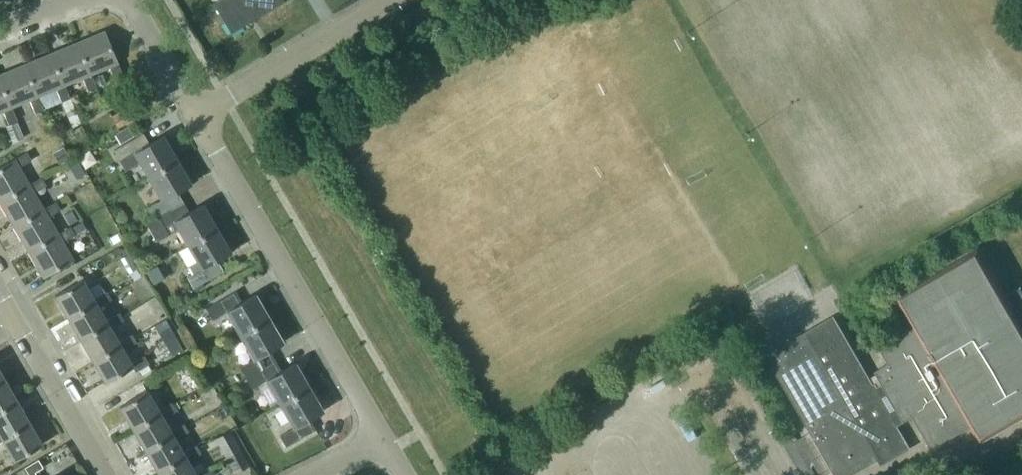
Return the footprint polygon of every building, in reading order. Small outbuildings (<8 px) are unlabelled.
[(233,30),(281,0),(217,0),(215,1),(233,30)] [(104,30),(79,41),(91,72),(109,65),(115,78),(123,74),(104,30)] [(79,41),(51,52),(65,84),(82,76),(87,90),(97,86),(91,72),(79,41)] [(51,52),(24,64),(38,95),(56,88),(61,101),(70,97),(65,84),(51,52)] [(0,74),(0,79),(11,106),(28,99),(34,112),(44,108),(38,95),(24,64),(0,74)] [(3,110),(8,123),(17,119),(11,106),(0,79),(0,111),(3,110)] [(71,98),(61,101),(66,112),(75,108),(71,98)] [(136,101),(111,115),(118,127),(143,114),(136,101)] [(24,137),(18,121),(6,126),(13,141),(24,137)] [(128,126),(115,134),(121,143),(134,136),(128,126)] [(139,162),(147,176),(177,159),(163,135),(150,143),(144,133),(114,150),(126,170),(139,162)] [(63,143),(52,149),(60,162),(71,155),(63,143)] [(30,184),(19,167),(32,159),(27,152),(0,168),(0,201),(30,184)] [(148,208),(153,218),(184,201),(178,191),(191,183),(177,159),(147,176),(161,200),(148,208)] [(15,227),(44,209),(34,192),(46,185),(42,177),(30,184),(0,201),(0,202),(15,227)] [(187,245),(217,227),(203,204),(190,212),(184,201),(153,218),(146,222),(157,241),(178,229),(187,245)] [(15,227),(29,252),(59,234),(49,217),(61,210),(56,202),(44,209),(15,227)] [(78,217),(72,206),(63,211),(70,222),(78,217)] [(82,220),(71,226),(75,234),(87,228),(82,220)] [(59,234),(29,252),(43,276),(73,258),(63,242),(75,235),(70,227),(59,234)] [(217,227),(187,245),(197,261),(188,266),(193,274),(188,277),(194,287),(223,270),(217,259),(231,251),(217,227)] [(837,474),(852,474),(879,460),(882,465),(912,448),(908,440),(899,424),(915,415),(934,447),(972,425),(982,442),(1021,419),(1021,287),(1009,294),(981,245),(897,294),(916,327),(882,346),(892,364),(878,372),(883,382),(878,385),(876,381),(874,383),(835,314),(767,353),(837,474)] [(128,254),(121,258),(130,273),(137,268),(128,254)] [(55,295),(67,316),(68,318),(96,301),(99,306),(111,299),(107,291),(94,299),(83,279),(55,295)] [(226,311),(240,335),(270,317),(256,293),(242,301),(236,290),(206,307),(213,319),(226,311)] [(107,320),(99,306),(96,301),(68,318),(80,339),(108,322),(111,328),(124,321),(119,312),(107,320)] [(240,366),(246,377),(276,360),(270,349),(283,341),(270,317),(240,335),(253,358),(240,366)] [(111,328),(108,322),(80,339),(93,361),(121,344),(124,349),(136,342),(132,334),(119,341),(111,328)] [(131,362),(124,349),(121,344),(93,361),(105,382),(132,366),(135,371),(149,363),(144,355),(131,362)] [(266,380),(280,403),(310,386),(296,362),(282,371),(276,360),(246,377),(253,387),(266,380)] [(17,399),(4,377),(0,379),(0,409),(17,399)] [(310,386),(280,403),(294,427),(281,435),(287,446),(316,429),(310,418),(324,410),(310,386)] [(119,406),(132,428),(160,412),(163,417),(175,410),(171,402),(158,409),(147,389),(119,406)] [(1,436),(29,420),(17,399),(0,409),(0,434),(1,436)] [(132,428),(146,451),(173,435),(176,439),(189,431),(184,423),(180,425),(178,422),(171,420),(166,423),(163,417),(160,412),(132,428)] [(29,421),(29,420),(1,436),(0,434),(0,442),(4,440),(15,459),(42,443),(29,421)] [(237,474),(255,474),(229,431),(215,439),(226,457),(222,460),(231,474),(235,472),(237,474)] [(146,451),(159,473),(186,456),(189,460),(201,453),(197,445),(184,453),(176,439),(173,435),(146,451)] [(213,474),(209,466),(196,474),(188,460),(189,460),(186,456),(159,473),(160,474),(211,474),(213,474)] [(43,466),(38,458),(24,466),(29,474),(35,471),(43,466)]
